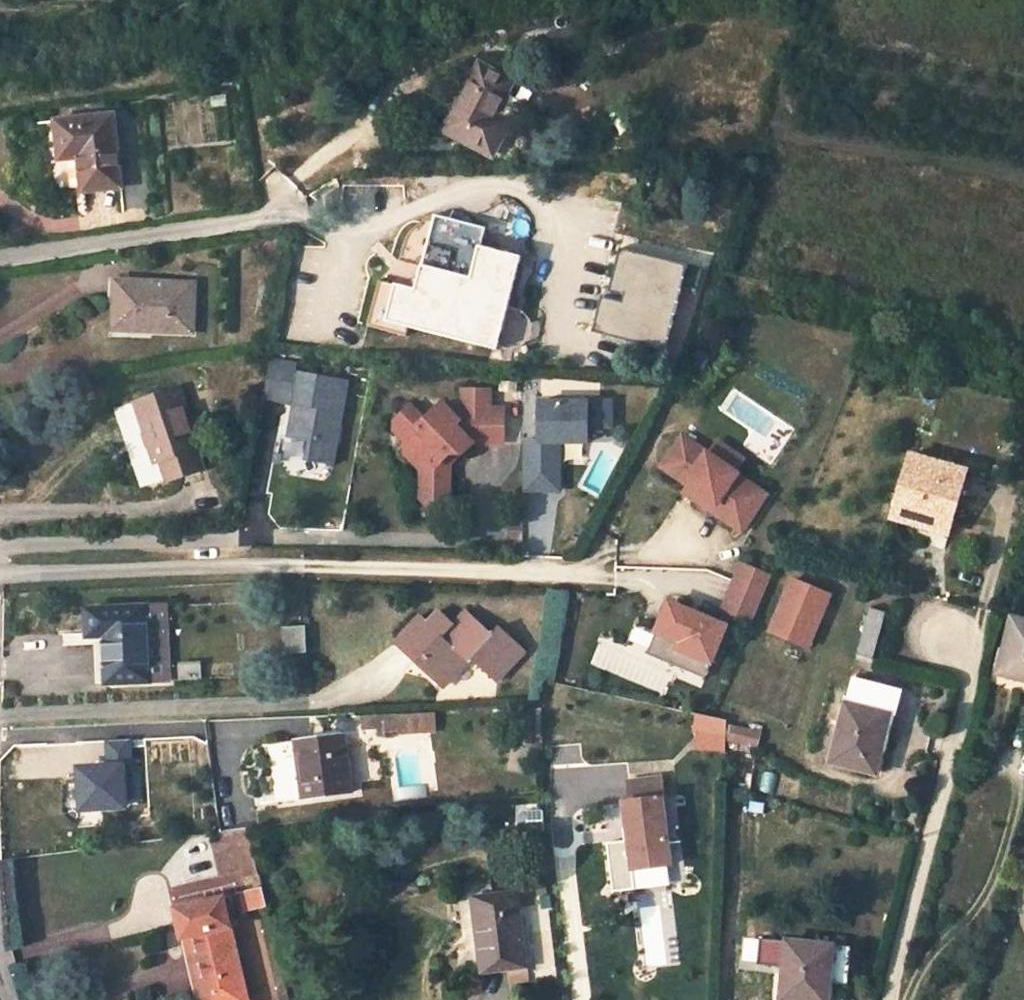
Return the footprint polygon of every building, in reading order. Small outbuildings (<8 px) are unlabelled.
[(480,66),(446,131),(493,156),(510,124),(495,117),(512,83),(480,66)] [(113,115),(56,121),(60,155),(79,153),(84,191),(121,187),(113,115)] [(430,294),(465,303),(480,247),(463,234),(445,239),(430,294)] [(397,285),(387,320),(497,349),(520,257),(480,247),(465,303),(430,294),(397,285)] [(112,299),(116,299),(123,300),(123,282),(113,282),(112,299)] [(192,325),(193,285),(123,282),(123,300),(116,299),(115,322),(151,324),(151,330),(172,331),(173,325),(192,325)] [(115,329),(151,330),(151,324),(115,322),(115,329)] [(705,354),(696,349),(690,361),(697,365),(698,366),(705,354)] [(697,365),(690,361),(685,369),(692,373),(697,365)] [(503,443),(504,436),(503,408),(490,409),(490,389),(462,388),(462,400),(452,411),(442,401),(424,420),(410,406),(394,421),(394,428),(394,430),(404,441),(404,453),(421,470),(421,488),(450,488),(450,468),(443,460),(450,453),(462,454),(473,444),(503,443)] [(179,389),(135,403),(155,465),(162,463),(169,481),(204,470),(198,451),(200,450),(179,389)] [(693,442),(682,435),(675,446),(685,453),(693,442)] [(744,459),(718,441),(709,453),(735,471),(744,459)] [(685,453),(675,446),(661,466),(688,484),(715,503),(711,510),(742,531),(767,494),(737,474),(737,473),(735,471),(709,453),(693,442),(685,453)] [(450,453),(443,460),(450,468),(462,454),(450,453)] [(909,456),(891,517),(940,531),(952,489),(961,491),(967,472),(909,456)] [(688,484),(683,492),(711,510),(715,503),(688,484)] [(450,505),(450,488),(421,488),(420,499),(427,505),(450,505)] [(948,533),(961,491),(952,489),(940,531),(948,533)] [(741,564),(722,610),(752,622),(771,576),(741,564)] [(790,580),(769,631),(808,647),(829,596),(790,580)] [(151,681),(170,680),(165,605),(147,606),(151,681)] [(147,606),(88,609),(90,645),(105,644),(108,683),(151,681),(147,606)] [(869,610),(857,656),(872,659),(885,613),(869,610)] [(420,616),(396,642),(418,664),(424,658),(440,673),(459,652),(468,661),(472,657),(497,681),(524,652),(498,627),(491,635),(465,612),(453,626),(438,611),(428,623),(420,616)] [(1011,618),(998,672),(1021,678),(1023,679),(1023,621),(1011,618)] [(307,653),(306,627),(287,628),(287,653),(307,653)] [(443,687),(468,661),(459,652),(440,673),(424,658),(418,664),(443,687)] [(201,666),(182,667),(183,681),(202,680),(201,666)] [(854,679),(832,763),(881,775),(889,738),(880,736),(892,689),(854,679)] [(902,691),(892,689),(880,736),(889,738),(902,691)] [(700,728),(725,733),(725,722),(713,716),(695,712),(692,726),(700,728)] [(434,713),(398,715),(377,716),(378,729),(378,733),(399,731),(399,733),(435,732),(434,713)] [(377,716),(362,717),(363,730),(378,729),(377,716)] [(729,738),(758,745),(762,730),(731,723),(729,738)] [(692,746),(725,749),(725,733),(700,728),(692,746)] [(345,735),(295,740),(302,798),(351,793),(345,735)] [(670,865),(660,777),(631,781),(635,801),(626,802),(633,869),(670,865)] [(212,833),(222,873),(243,868),(246,876),(259,873),(248,829),(212,833)] [(237,895),(242,912),(266,906),(262,889),(237,895)] [(516,893),(473,898),(482,972),(506,969),(524,967),(516,893)] [(224,897),(176,908),(183,938),(188,937),(202,999),(247,999),(224,897)] [(788,942),(782,999),(835,999),(836,983),(832,984),(835,946),(788,942)] [(836,983),(848,985),(853,948),(835,946),(832,984),(836,983)] [(506,969),(509,983),(526,981),(524,967),(506,969)]
